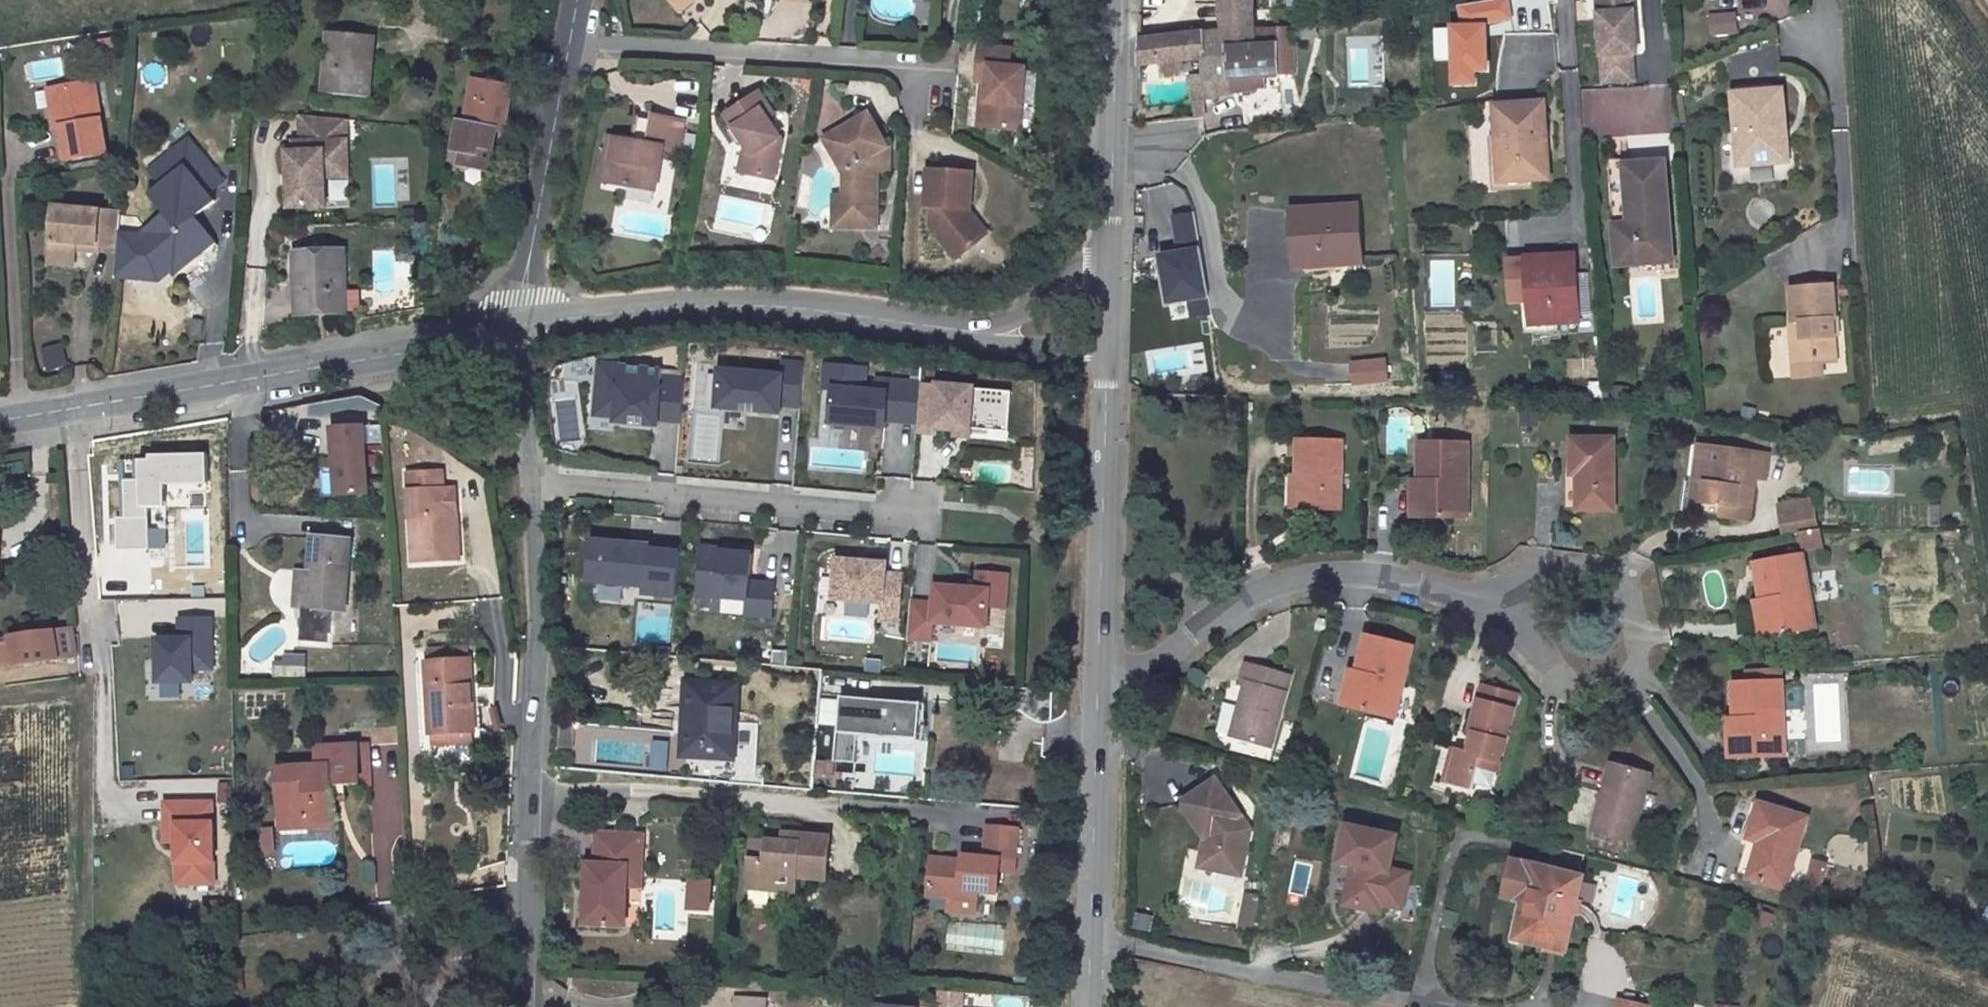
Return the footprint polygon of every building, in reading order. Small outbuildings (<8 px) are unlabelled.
[(683,24),(712,4),(719,4),(719,0),(667,0),(683,24)] [(1232,49),(1254,49),(1254,32),(1254,0),(1225,0),(1227,36),(1206,37),(1205,35),(1141,40),(1140,63),(1203,62),(1203,78),(1202,96),(1221,95),(1221,84),(1232,84),(1232,49)] [(1437,25),(1441,88),(1469,86),(1469,74),(1483,73),(1480,21),(1507,20),(1506,0),(1493,0),(1451,2),(1452,24),(1437,25)] [(1603,75),(1633,72),(1630,46),(1635,46),(1634,19),(1629,20),(1627,5),(1632,4),(1632,0),(1597,0),(1603,75)] [(1732,10),(1704,15),(1708,37),(1736,32),(1732,10)] [(1266,90),(1274,90),(1273,81),(1297,79),(1297,28),(1254,32),(1254,49),(1232,49),(1232,84),(1232,96),(1265,95),(1266,95),(1266,90)] [(375,35),(329,30),(323,92),(370,97),(375,35)] [(1027,72),(1027,69),(1009,68),(1010,50),(979,47),(977,64),(994,66),(988,125),(1021,128),(1024,103),(1027,72)] [(994,66),(977,64),(975,79),(982,79),(977,124),(988,125),(994,66)] [(1038,73),(1027,72),(1024,103),(1035,104),(1038,73)] [(519,85),(479,79),(473,120),(465,119),(460,147),(469,149),(483,152),(485,142),(503,144),(506,127),(512,128),(519,85)] [(95,83),(54,89),(60,125),(66,162),(105,156),(95,83)] [(1632,134),(1632,149),(1667,148),(1666,128),(1678,127),(1676,84),(1583,89),(1586,136),(1632,134)] [(54,89),(49,89),(54,125),(60,125),(54,89)] [(732,114),(758,175),(747,180),(745,194),(776,200),(784,154),(774,134),(786,129),(771,96),(732,114)] [(1733,100),(1738,176),(1791,172),(1789,149),(1782,149),(1777,97),(1733,100)] [(1546,178),(1540,106),(1492,111),(1499,183),(1546,178)] [(649,141),(623,137),(615,183),(654,189),(659,154),(677,157),(683,118),(654,113),(649,141)] [(844,173),(844,196),(844,213),(879,213),(879,173),(890,172),(890,150),(892,149),(871,117),(831,142),(849,173),(844,173)] [(292,208),(331,207),(330,179),(354,178),(352,125),(308,126),(309,154),(290,154),(292,208)] [(609,134),(601,180),(615,183),(623,137),(609,134)] [(164,184),(151,195),(166,212),(145,230),(174,266),(210,236),(195,218),(214,203),(207,195),(226,180),(189,137),(160,161),(172,178),(164,184)] [(483,152),(482,164),(500,167),(500,163),(503,144),(485,142),(483,152)] [(513,146),(503,144),(500,163),(510,165),(513,146)] [(483,152),(469,149),(466,162),(482,164),(483,152)] [(160,161),(151,168),(164,184),(172,178),(160,161)] [(1680,261),(1670,163),(1629,166),(1635,238),(1621,240),(1624,267),(1680,261)] [(937,218),(934,247),(962,280),(992,253),(969,226),(970,210),(970,207),(975,208),(977,174),(934,171),(930,217),(937,218)] [(833,228),(879,229),(879,213),(844,213),(844,196),(833,196),(833,228)] [(56,203),(50,250),(75,253),(76,248),(77,240),(100,243),(119,244),(122,210),(56,203)] [(969,226),(992,253),(1000,246),(970,210),(969,226)] [(1300,274),(1363,269),(1359,212),(1296,216),(1300,274)] [(1211,313),(1194,213),(1173,217),(1178,246),(1185,245),(1186,251),(1179,253),(1160,256),(1169,303),(1189,300),(1192,316),(1211,313)] [(76,248),(99,250),(100,243),(77,240),(76,248)] [(344,249),(294,252),(295,272),(301,272),(301,293),(296,292),(297,313),(334,311),(333,292),(346,292),(344,249)] [(49,260),(74,262),(75,253),(50,250),(49,260)] [(1373,287),(1389,287),(1389,256),(1373,256),(1373,287)] [(1578,323),(1573,258),(1530,261),(1535,326),(1578,323)] [(1800,354),(1846,351),(1843,309),(1848,309),(1844,276),(1801,279),(1803,312),(1797,312),(1800,354)] [(346,292),(333,292),(334,311),(346,311),(346,292)] [(1771,377),(1786,376),(1784,336),(1769,337),(1771,377)] [(1347,360),(1349,385),(1386,382),(1385,357),(1347,360)] [(625,389),(627,368),(606,366),(604,387),(625,389)] [(806,411),(810,369),(789,367),(788,380),(726,374),(722,411),(785,417),(786,409),(806,411)] [(686,425),(690,383),(667,381),(668,372),(627,368),(625,389),(604,387),(601,418),(622,420),(621,425),(663,429),(663,423),(664,417),(669,418),(668,423),(686,425)] [(923,428),(927,389),(884,384),(883,397),(871,395),(873,373),(833,369),(830,392),(839,393),(836,427),(881,432),(881,427),(892,428),(892,425),(923,428)] [(1000,436),(1002,416),(1017,418),(1019,398),(927,389),(923,428),(922,436),(940,438),(941,433),(976,436),(976,434),(1000,436)] [(1576,466),(1576,500),(1612,500),(1611,429),(1570,429),(1571,466),(1576,466)] [(364,430),(333,431),(337,498),(368,496),(364,430)] [(1334,504),(1338,435),(1295,434),(1293,469),(1298,469),(1296,501),(1297,501),(1334,504)] [(1461,509),(1463,435),(1420,434),(1417,473),(1427,473),(1426,508),(1461,509)] [(1757,451),(1689,438),(1684,472),(1696,475),(1693,492),(1710,495),(1707,508),(1739,515),(1744,480),(1731,478),(1733,470),(1753,474),(1757,451)] [(116,516),(116,550),(167,549),(167,528),(149,529),(149,509),(168,509),(167,485),(210,484),(209,454),(151,455),(151,460),(120,460),(122,516),(116,516)] [(407,464),(411,553),(458,553),(456,511),(444,510),(443,485),(443,464),(407,464)] [(1563,466),(1563,500),(1576,500),(1576,466),(1571,466),(1563,466)] [(1296,501),(1298,469),(1293,469),(1286,468),(1284,499),(1296,501)] [(1684,472),(1679,503),(1707,508),(1710,495),(1693,492),(1696,475),(1684,472)] [(1412,473),(1411,509),(1426,508),(1427,473),(1417,473),(1412,473)] [(456,511),(455,485),(443,485),(444,510),(456,511)] [(1818,524),(1814,494),(1783,498),(1788,529),(1818,524)] [(349,536),(306,532),(304,567),(309,567),(306,609),(345,609),(349,536)] [(647,590),(651,550),(598,544),(593,584),(647,590)] [(1806,625),(1794,552),(1750,558),(1756,594),(1763,593),(1769,631),(1806,625)] [(747,590),(749,557),(705,554),(701,601),(742,604),(741,617),(773,619),(775,592),(747,590)] [(304,567),(292,565),(289,608),(306,609),(309,567),(304,567)] [(902,627),(905,582),(886,581),(887,572),(834,569),(831,609),(883,613),(882,626),(902,627)] [(935,600),(915,599),(912,640),(943,642),(944,628),(991,631),(993,604),(1013,605),(1015,574),(984,572),(982,590),(936,587),(935,600)] [(1747,596),(1754,633),(1762,631),(1769,631),(1763,593),(1756,594),(1747,596)] [(156,635),(157,687),(194,686),(194,672),(213,672),(211,616),(181,617),(181,634),(156,635)] [(64,629),(69,654),(80,652),(75,627),(64,629)] [(52,629),(8,635),(13,665),(57,659),(52,629)] [(1387,721),(1408,649),(1363,636),(1353,674),(1360,676),(1350,711),(1387,721)] [(270,678),(302,677),(302,656),(269,657),(270,678)] [(473,659),(428,662),(431,733),(474,730),(473,659)] [(1268,747),(1287,674),(1243,661),(1238,677),(1244,678),(1229,736),(1268,747)] [(1773,664),(1748,666),(1749,677),(1739,678),(1728,678),(1730,713),(1737,712),(1740,752),(1778,749),(1773,664)] [(1748,666),(1738,666),(1739,678),(1749,677),(1748,666)] [(1350,711),(1360,676),(1353,674),(1345,672),(1336,707),(1343,709),(1350,711)] [(748,690),(697,684),(693,727),(699,727),(696,756),(737,761),(739,731),(745,732),(748,690)] [(1467,732),(1461,755),(1450,752),(1441,782),(1467,789),(1470,779),(1473,767),(1488,771),(1505,709),(1509,696),(1475,685),(1463,731),(1467,732)] [(925,705),(844,696),(837,761),(857,762),(860,734),(921,740),(925,705)] [(1411,723),(1413,702),(1397,700),(1395,721),(1411,723)] [(1740,752),(1737,712),(1730,713),(1723,713),(1726,753),(1733,753),(1740,752)] [(580,749),(582,725),(566,724),(564,748),(580,749)] [(431,733),(429,733),(429,752),(474,750),(474,730),(431,733)] [(332,786),(347,785),(372,783),(368,742),(315,747),(315,767),(275,769),(279,818),(310,817),(311,821),(334,819),(333,799),(332,786)] [(1617,843),(1638,770),(1602,760),(1593,790),(1589,789),(1578,832),(1617,843)] [(1208,776),(1172,799),(1195,835),(1193,847),(1202,849),(1198,866),(1230,874),(1241,827),(1234,825),(1227,815),(1232,812),(1208,776)] [(333,799),(348,798),(347,785),(332,786),(333,799)] [(213,882),(212,800),(164,800),(165,840),(176,840),(176,882),(213,882)] [(1740,838),(1734,863),(1731,871),(1731,873),(1771,884),(1791,814),(1741,801),(1732,835),(1740,838)] [(1241,827),(1232,812),(1227,815),(1234,825),(1241,827)] [(279,830),(335,828),(334,819),(311,821),(310,817),(279,818),(279,830)] [(593,859),(589,919),(630,922),(632,879),(633,860),(648,861),(650,827),(606,824),(604,859),(593,859)] [(979,858),(969,857),(969,862),(927,858),(923,898),(946,901),(946,895),(976,897),(995,899),(997,875),(1009,876),(1012,830),(981,826),(979,858)] [(1373,911),(1393,838),(1347,826),(1338,860),(1349,862),(1338,902),(1373,911)] [(272,829),(257,830),(257,849),(272,849),(272,829)] [(784,875),(800,876),(830,879),(832,834),(798,831),(798,838),(769,835),(768,857),(750,856),(748,888),(767,889),(784,875)] [(1202,849),(1193,847),(1189,864),(1198,866),(1202,849)] [(1535,865),(1510,858),(1501,892),(1521,898),(1511,937),(1560,948),(1579,878),(1535,865)] [(633,860),(632,879),(647,880),(648,861),(633,860)] [(800,876),(784,875),(767,889),(798,892),(800,876)] [(1235,927),(1250,930),(1258,896),(1243,893),(1235,927)] [(946,901),(975,903),(976,897),(946,895),(946,901)] [(958,991),(937,993),(938,1006),(959,1006),(958,991)] [(1646,1000),(1614,993),(1611,1006),(1644,1006),(1646,1000)]
